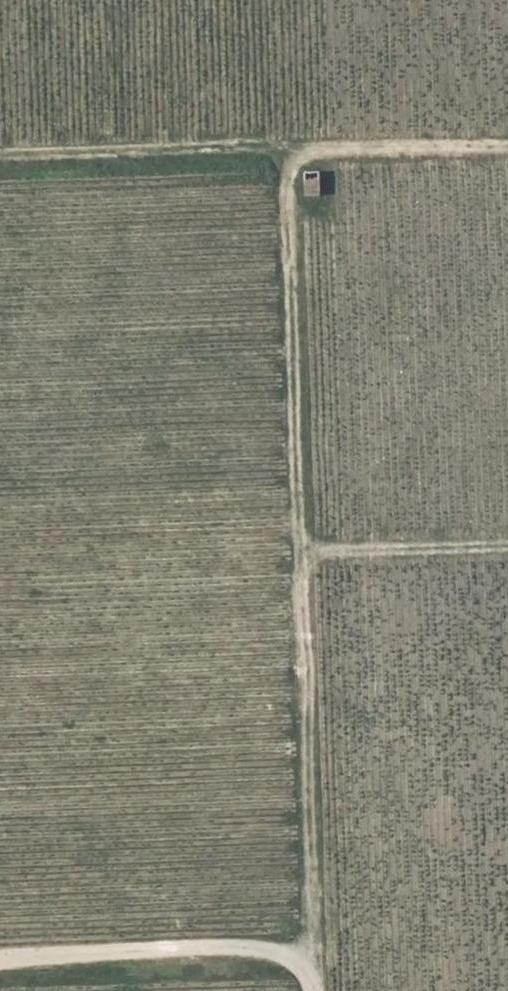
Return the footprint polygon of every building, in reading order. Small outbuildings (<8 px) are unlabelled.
[(322,190),(303,190),(304,215),(323,215),(322,190)]
